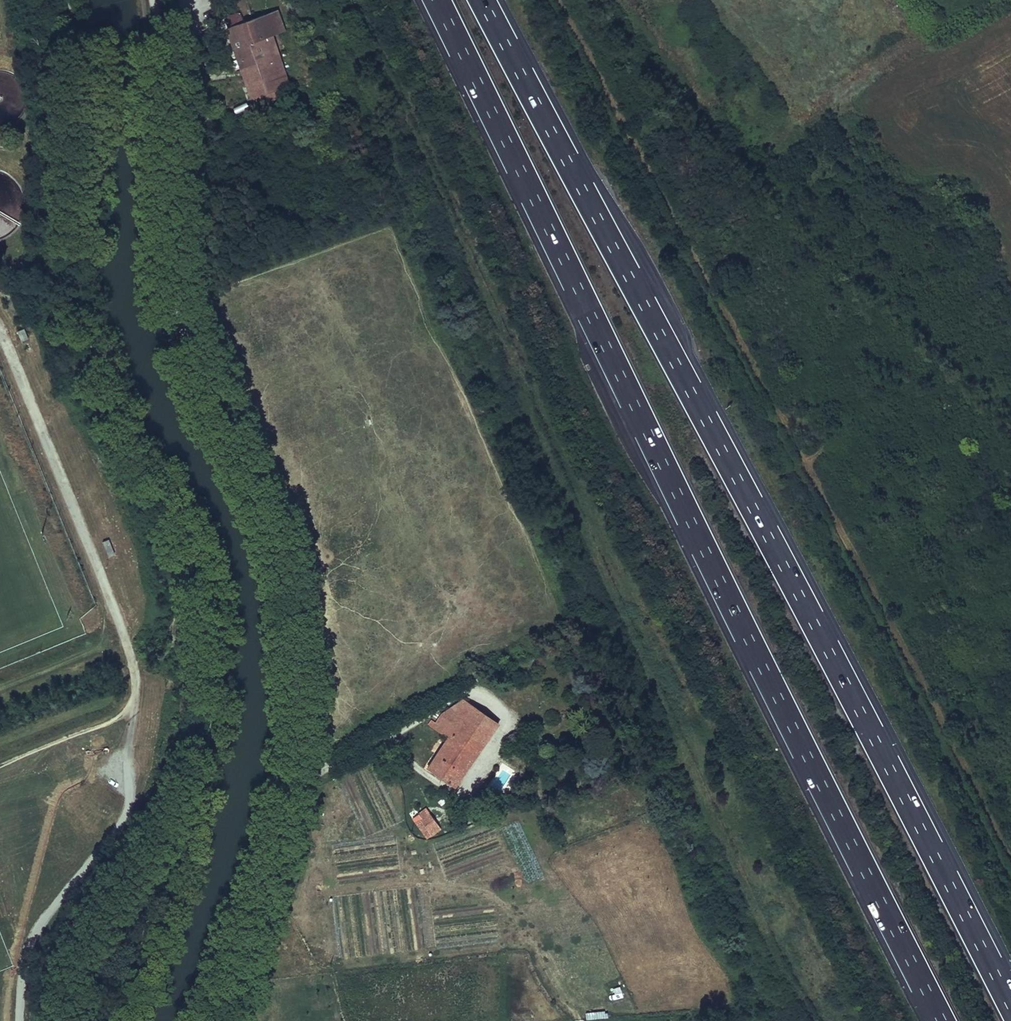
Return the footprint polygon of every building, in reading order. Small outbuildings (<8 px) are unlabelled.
[(284,31),(277,10),(227,28),(242,72),(272,62),(267,45),(274,43),(272,36),(284,31)] [(288,85),(274,43),(267,45),(272,62),(242,72),(251,97),(252,97),(281,88),(288,85)] [(20,117),(26,109),(28,97),(25,87),(19,77),(9,71),(0,70),(0,126),(1,126),(11,124),(20,117)] [(252,97),(255,105),(284,96),(281,88),(252,97)] [(15,231),(19,226),(22,220),(24,213),(25,205),(24,198),(22,191),(19,184),(14,179),(9,175),(3,172),(0,171),(0,240),(3,239),(9,236),(15,231)] [(28,338),(24,328),(17,331),(22,341),(28,338)] [(103,542),(109,556),(115,554),(109,539),(103,542)] [(443,714),(484,743),(498,723),(464,699),(443,714)] [(484,743),(443,714),(436,723),(432,720),(429,724),(448,738),(428,769),(454,787),(484,743)] [(431,835),(440,828),(429,813),(428,814),(424,810),(418,814),(422,819),(416,823),(424,834),(428,830),(431,835)] [(418,814),(413,818),(416,823),(422,819),(418,814)]
